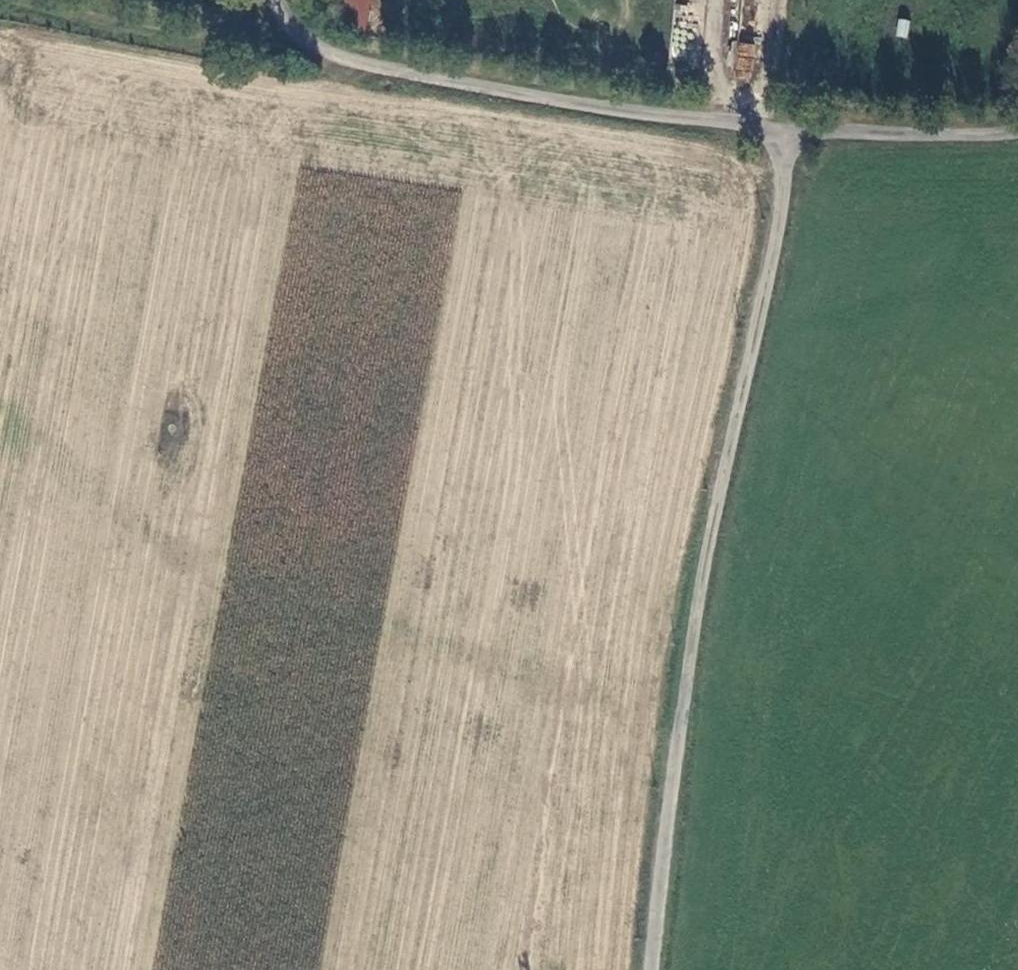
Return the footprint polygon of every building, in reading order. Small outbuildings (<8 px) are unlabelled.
[(345,33),(371,36),(376,0),(349,0),(345,33)] [(738,41),(733,78),(752,81),(757,44),(738,41)]
